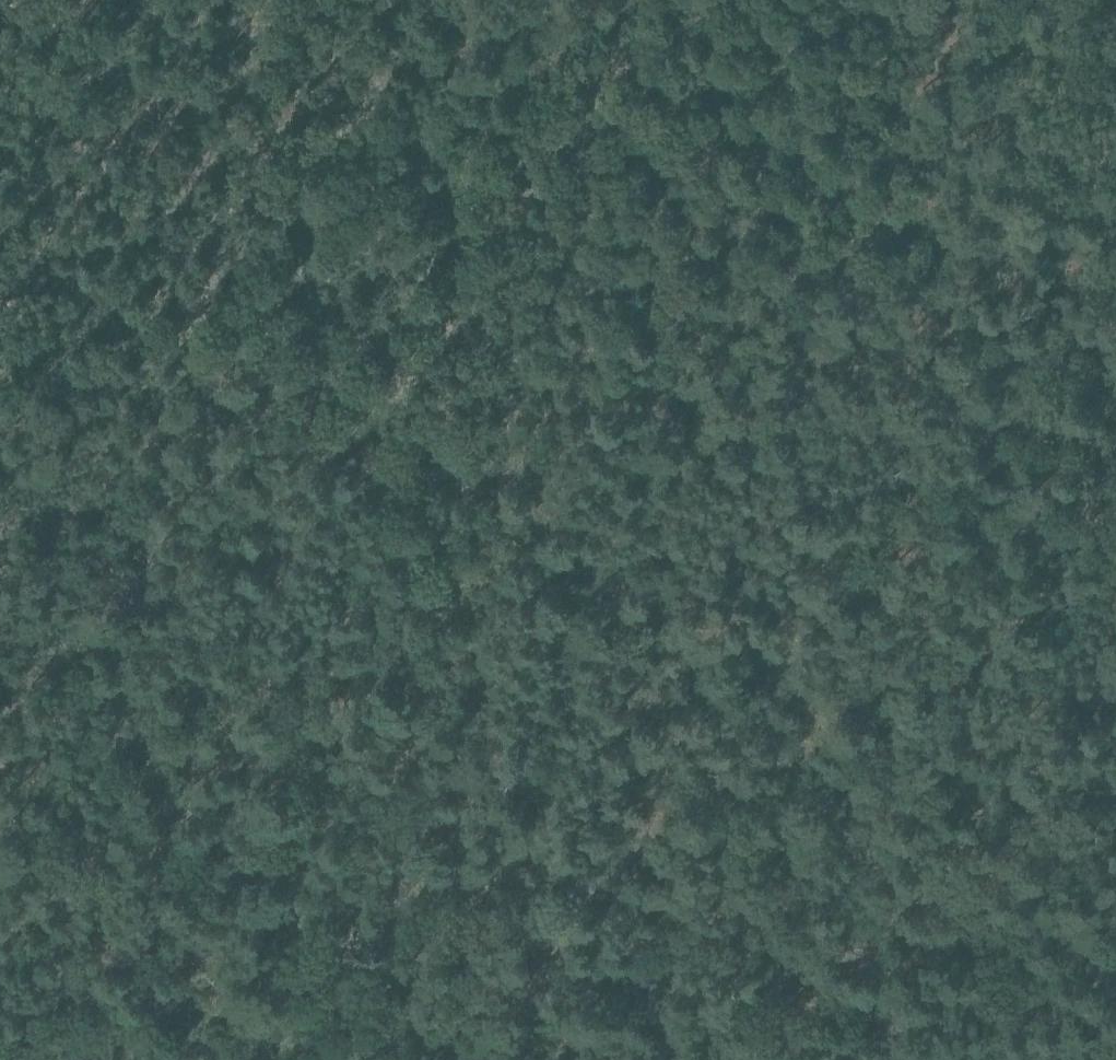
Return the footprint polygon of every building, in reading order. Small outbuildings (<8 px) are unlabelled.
[(641,654),(628,665),(638,676),(650,665),(641,654)]
